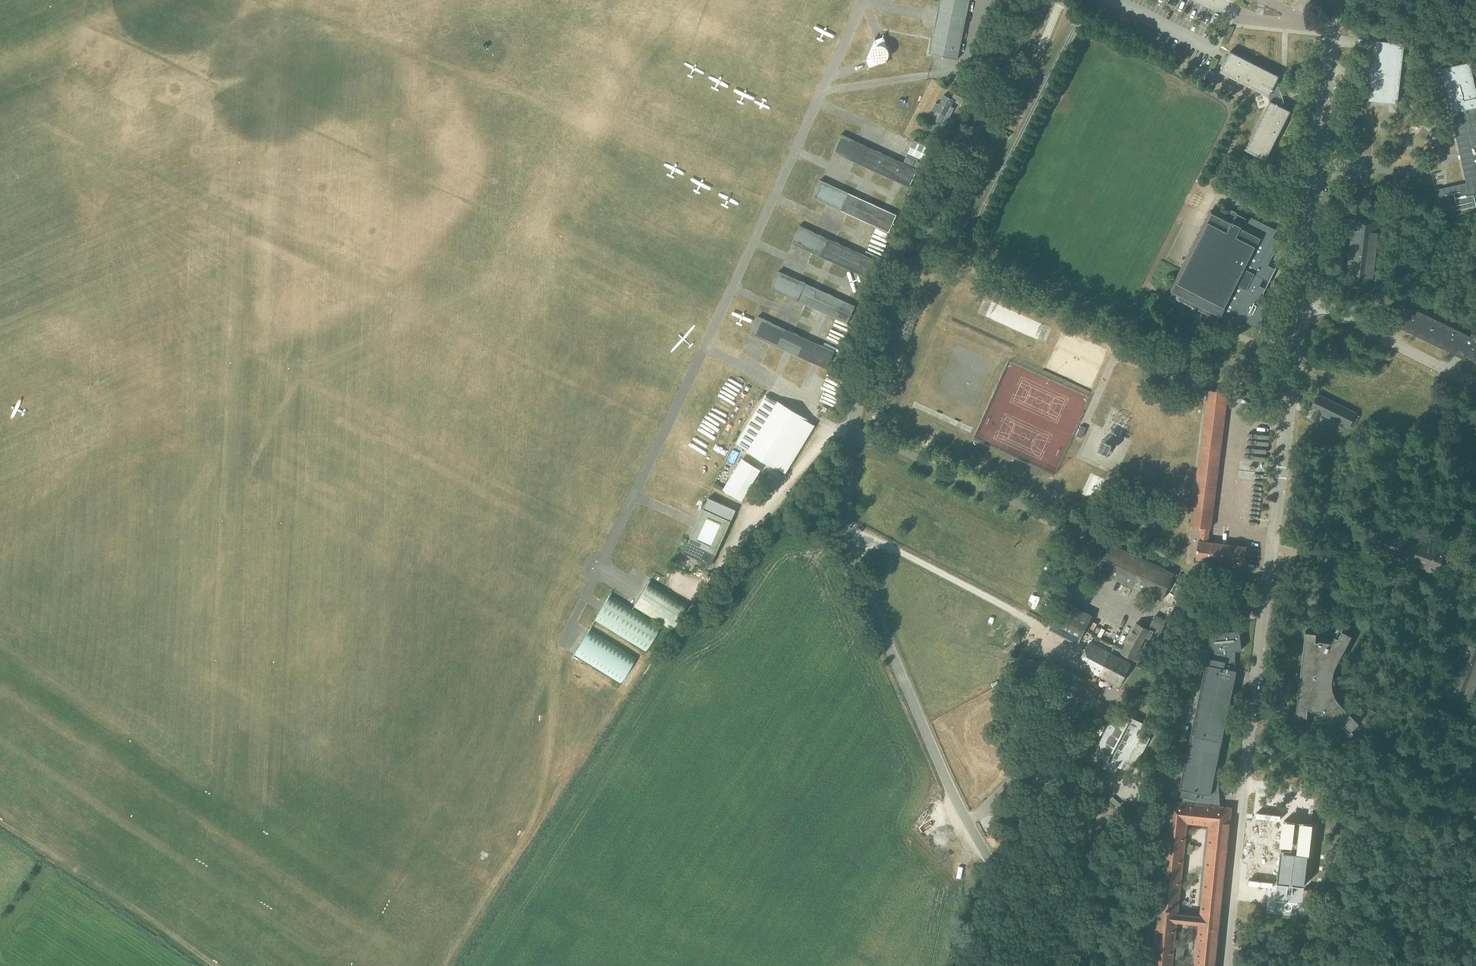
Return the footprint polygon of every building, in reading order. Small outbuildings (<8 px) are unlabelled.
[(931,46),(929,53),(932,54),(958,59),(970,0),(940,0),(939,3),(939,8),(933,33),(932,39),(931,46)] [(875,40),(867,59),(868,63),(869,67),(870,67),(886,61),(890,53),(890,52),(884,37),(883,37),(879,38),(876,40),(875,40)] [(1389,102),(1397,103),(1402,65),(1402,59),(1404,43),(1380,40),(1381,37),(1374,37),(1374,39),(1373,49),(1371,68),(1370,78),(1367,100),(1385,102),(1389,102)] [(1220,71),(1269,96),(1270,100),(1245,149),(1266,160),(1291,111),(1282,106),(1284,102),(1282,101),(1278,88),(1279,86),(1275,84),(1279,76),(1230,51),(1220,71)] [(1471,65),(1441,71),(1459,153),(1461,160),(1466,182),(1437,189),(1442,213),(1475,205),(1475,88),(1471,65)] [(974,95),(958,87),(953,96),(969,104),(974,95)] [(936,103),(932,110),(935,112),(932,119),(942,124),(941,125),(950,130),(956,119),(950,116),(954,108),(951,106),(954,100),(944,95),(939,104),(936,103)] [(918,169),(904,162),(903,162),(857,141),(841,134),(833,151),(837,153),(860,163),(869,168),(879,172),(899,181),(905,184),(910,186),(918,169)] [(908,153),(926,161),(932,147),(914,139),(913,141),(908,153)] [(908,154),(904,162),(918,169),(923,171),(926,165),(918,161),(918,159),(908,154)] [(828,204),(850,214),(864,220),(880,227),(889,232),(897,214),(893,212),(886,209),(864,199),(856,195),(845,190),(825,181),(820,179),(812,197),(828,204)] [(1235,215),(1233,212),(1227,221),(1213,216),(1177,288),(1259,327),(1262,290),(1258,286),(1261,275),(1269,280),(1273,270),(1264,265),(1277,243),(1271,238),(1273,231),(1235,215)] [(1353,219),(1346,284),(1372,287),(1379,222),(1353,219)] [(795,244),(816,253),(868,277),(876,260),(866,255),(851,248),(837,242),(815,232),(800,225),(792,242),(795,244)] [(779,270),(771,288),(788,296),(809,305),(847,323),(855,305),(803,281),(781,271),(779,270)] [(1184,292),(1180,291),(1176,300),(1212,318),(1216,308),(1184,292)] [(1396,325),(1464,358),(1466,355),(1475,360),(1475,334),(1472,332),(1470,335),(1406,304),(1396,325)] [(750,334),(752,335),(773,344),(815,363),(827,368),(835,351),(807,338),(796,333),(775,324),(758,316),(750,334)] [(1207,398),(1191,525),(1200,526),(1198,541),(1196,559),(1244,566),(1247,546),(1208,541),(1210,528),(1211,528),(1228,392),(1208,389),(1208,390),(1207,398)] [(1318,394),(1311,408),(1315,410),(1311,417),(1319,420),(1322,413),(1349,427),(1350,425),(1354,427),(1359,416),(1355,414),(1356,412),(1318,394)] [(777,402),(769,397),(740,445),(748,450),(778,469),(778,468),(786,473),(815,425),(807,420),(808,420),(777,401),(777,402)] [(1083,427),(1081,426),(1077,436),(1082,438),(1086,428),(1083,427)] [(742,460),(723,490),(741,501),(760,471),(742,460)] [(709,564),(711,565),(736,510),(708,497),(699,519),(694,529),(684,552),(702,561),(700,565),(707,568),(709,564)] [(1389,528),(1380,553),(1436,573),(1446,548),(1389,528)] [(1089,567),(1162,600),(1175,573),(1101,539),(1089,567)] [(1232,578),(1231,589),(1241,590),(1243,580),(1232,578)] [(633,606),(672,630),(688,604),(649,580),(637,600),(633,606)] [(645,651),(661,626),(609,594),(594,620),(645,651)] [(1064,600),(1049,629),(1078,644),(1093,615),(1064,600)] [(1139,619),(1122,652),(1134,659),(1145,637),(1150,639),(1154,631),(1150,629),(1151,626),(1139,619)] [(620,683),(636,657),(589,628),(573,654),(620,683)] [(1311,709),(1329,711),(1343,726),(1346,724),(1351,730),(1359,722),(1338,699),(1337,698),(1336,696),(1335,694),(1334,692),(1334,690),(1333,688),(1333,687),(1333,685),(1332,683),(1333,683),(1334,683),(1335,682),(1335,681),(1335,680),(1335,679),(1334,679),(1334,678),(1333,678),(1333,677),(1333,674),(1334,672),(1334,670),(1335,669),(1335,666),(1336,665),(1337,663),(1338,661),(1352,635),(1342,629),(1338,637),(1335,635),(1332,641),(1319,640),(1319,641),(1316,640),(1317,632),(1306,631),(1296,715),(1307,716),(1308,707),(1311,708),(1311,709)] [(1183,796),(1182,802),(1218,806),(1217,795),(1220,794),(1218,776),(1214,776),(1233,687),(1232,687),(1230,687),(1234,666),(1235,663),(1235,660),(1235,657),(1235,653),(1235,650),(1242,650),(1240,630),(1208,632),(1210,652),(1213,652),(1213,658),(1210,657),(1208,664),(1206,663),(1180,788),(1182,789),(1181,795),(1183,796)] [(1443,700),(1467,709),(1475,685),(1475,643),(1465,639),(1443,700)] [(1131,664),(1114,654),(1091,642),(1079,664),(1102,677),(1120,686),(1131,664)] [(1083,678),(1060,665),(1052,679),(1054,680),(1047,692),(1054,696),(1059,689),(1062,691),(1065,686),(1075,692),(1083,678)] [(1024,710),(1029,691),(1019,688),(1014,707),(1024,710)] [(1064,695),(1055,713),(1063,717),(1073,699),(1064,695)] [(1042,699),(1039,704),(1048,709),(1051,705),(1042,699)] [(1144,723),(1117,709),(1094,753),(1121,767),(1144,723)] [(1170,801),(1153,965),(1172,965),(1177,921),(1200,923),(1196,965),(1215,965),(1231,807),(1220,806),(1218,806),(1182,802),(1170,801)] [(1143,831),(1151,808),(1139,805),(1132,827),(1143,831)] [(1294,821),(1288,820),(1284,820),(1277,882),(1284,883),(1288,883),(1294,884),(1298,884),(1305,885),(1312,823),(1302,822),(1294,821)]
